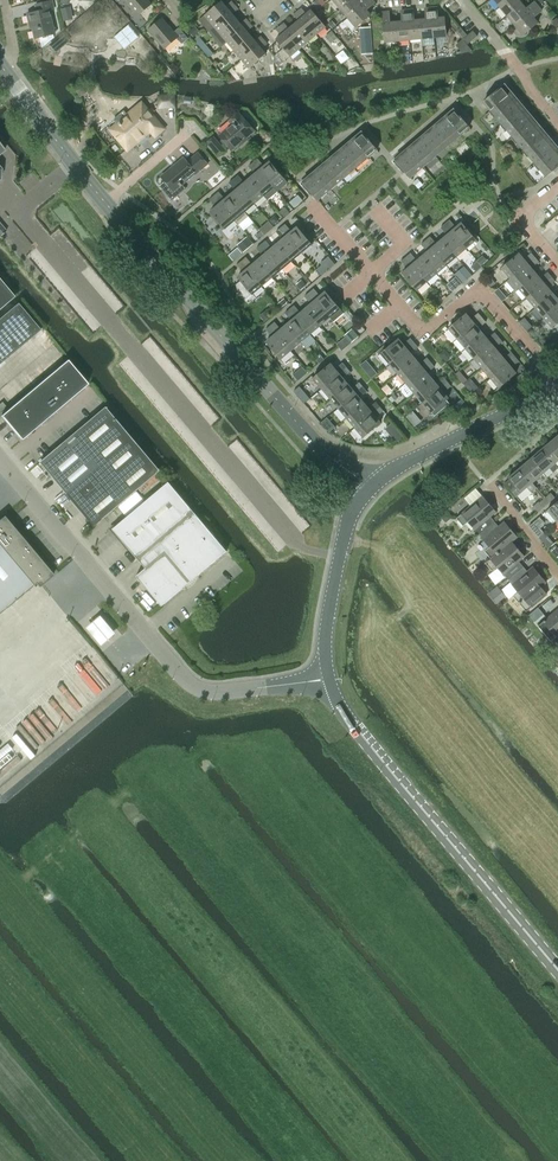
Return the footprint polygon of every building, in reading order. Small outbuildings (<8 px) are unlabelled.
[(150,5),(146,0),(123,0),(137,16),(150,5)] [(340,8),(350,0),(333,0),(340,8)] [(340,8),(347,17),(369,0),(360,0),(359,1),(358,0),(350,0),(340,8)] [(347,17),(355,28),(370,15),(366,10),(375,3),(372,0),(369,0),(347,17)] [(500,8),(508,17),(523,5),(519,0),(509,0),(500,8)] [(204,15),(212,25),(234,5),(231,1),(225,6),(221,1),(204,15)] [(35,38),(39,37),(42,48),(53,38),(52,34),(54,34),(49,10),(53,9),(51,2),(34,6),(36,13),(27,15),(29,24),(31,24),(35,38)] [(523,5),(508,17),(515,26),(538,7),(534,2),(527,9),(523,5)] [(234,5),(212,25),(219,33),(236,18),(232,14),(238,9),(234,5)] [(538,7),(515,26),(523,36),(538,23),(534,18),(542,11),(538,7)] [(297,12),(317,35),(326,27),(311,10),(306,14),(302,8),(297,12)] [(428,9),(431,38),(447,37),(445,17),(438,18),(437,8),(428,9)] [(418,19),(419,39),(431,38),(428,9),(425,9),(426,19),(418,19)] [(404,11),(407,41),(419,39),(418,19),(414,20),(413,10),(404,11)] [(393,22),(395,42),(407,41),(404,11),(401,11),(402,21),(393,22)] [(294,24),(308,42),(317,35),(297,12),(294,15),(298,21),(294,24)] [(385,43),(395,42),(393,22),(389,22),(389,12),(383,13),(384,23),(385,43)] [(162,18),(148,30),(164,49),(177,38),(183,43),(188,39),(179,28),(174,32),(162,18)] [(236,18),(219,33),(227,42),(249,22),(245,18),(240,23),(236,18)] [(249,22),(227,42),(234,51),(251,36),(247,31),(252,27),(249,22)] [(280,26),(299,49),(308,42),(294,24),(289,28),(284,22),(280,26)] [(290,56),(299,49),(280,26),(276,29),(280,35),(276,39),(290,56)] [(473,30),(463,38),(468,44),(477,36),(473,30)] [(251,36),(234,51),(241,59),(264,40),(260,36),(255,40),(251,36)] [(264,40),(241,59),(249,68),(266,54),(262,49),(267,44),(264,40)] [(484,103),(491,111),(492,110),(497,116),(496,117),(502,124),(503,123),(519,109),(514,103),(518,100),(514,95),(510,98),(502,88),(506,85),(505,85),(484,103)] [(135,110),(111,130),(128,150),(150,130),(155,136),(163,129),(144,107),(138,113),(135,110)] [(519,109),(503,123),(508,128),(506,129),(513,137),(514,136),(531,122),(526,116),(529,113),(525,108),(521,111),(519,109)] [(455,112),(435,129),(447,143),(452,139),(454,141),(469,129),(470,131),(471,130),(455,112)] [(233,125),(220,136),(233,150),(254,132),(253,131),(256,128),(244,114),(241,116),(239,114),(230,122),(233,125)] [(531,122),(514,136),(519,142),(518,143),(524,150),(525,149),(541,135),(537,129),(540,126),(536,121),(532,124),(531,122)] [(422,140),(434,154),(439,149),(441,152),(449,145),(447,143),(435,129),(422,140)] [(364,134),(344,151),(355,165),(360,161),(362,164),(377,151),(364,134)] [(541,135),(525,149),(530,155),(529,156),(535,163),(536,162),(552,148),(548,142),(551,139),(547,134),(543,137),(541,135)] [(213,137),(207,142),(208,144),(219,156),(225,151),(215,139),(213,137)] [(409,151),(422,165),(427,160),(429,162),(436,156),(434,154),(422,140),(409,151)] [(536,162),(541,168),(540,169),(546,177),(557,167),(557,148),(554,151),(552,148),(536,162)] [(330,162),(342,176),(347,172),(349,174),(357,168),(355,165),(344,151),(330,162)] [(396,162),(410,178),(411,178),(409,175),(414,171),(416,173),(424,167),(422,165),(409,151),(396,162)] [(196,173),(197,174),(208,165),(198,154),(187,163),(184,159),(162,177),(174,192),(196,173)] [(254,162),(252,163),(253,163),(277,192),(277,191),(287,183),(284,179),(269,162),(264,167),(258,160),(257,159),(254,162)] [(318,173),(330,186),(335,182),(337,185),(344,179),(342,176),(330,162),(318,173)] [(250,164),(248,166),(249,167),(255,174),(249,179),(264,196),(267,200),(277,192),(253,163),(252,163),(250,164)] [(304,184),(316,198),(318,201),(319,200),(317,197),(322,193),(324,195),(332,189),(330,186),(318,173),(304,184)] [(237,176),(233,179),(234,180),(254,204),(264,196),(249,179),(245,182),(239,175),(238,175),(237,176)] [(233,179),(228,183),(229,184),(235,191),(230,195),(248,216),(245,211),(254,204),(234,180),(233,179)] [(219,191),(213,195),(214,196),(234,220),(235,220),(238,224),(248,216),(230,195),(225,199),(219,192),(219,191)] [(213,195),(209,199),(209,200),(215,207),(210,212),(224,229),(234,220),(214,196),(213,195)] [(298,195),(289,202),(294,208),(303,200),(298,195)] [(449,220),(445,224),(445,225),(466,249),(476,240),(462,224),(456,229),(450,221),(449,220)] [(445,224),(440,228),(441,229),(447,236),(442,241),(456,257),(466,249),(445,225),(445,224)] [(281,228),(301,253),(311,244),(297,228),(292,233),(285,225),(281,228)] [(278,244),(292,261),(301,253),(281,228),(276,232),(283,240),(278,244)] [(430,236),(425,240),(426,241),(446,266),(456,257),(442,241),(437,245),(430,237),(430,236)] [(425,240),(421,244),(422,245),(428,253),(423,257),(437,274),(446,266),(426,241),(425,240)] [(261,245),(282,269),(292,261),(278,244),(272,249),(265,241),(261,245)] [(258,261),(272,278),(282,269),(261,245),(257,248),(263,256),(258,261)] [(410,253),(406,257),(407,258),(427,282),(437,274),(423,257),(417,261),(410,253)] [(518,254),(502,268),(510,279),(535,258),(536,257),(532,253),(531,254),(523,260),(518,254)] [(406,257),(401,260),(402,261),(408,269),(403,274),(417,291),(427,282),(407,258),(406,257)] [(510,279),(507,282),(515,291),(515,292),(519,288),(536,274),(531,269),(539,262),(536,257),(535,258),(510,279)] [(246,258),(241,262),(262,286),(272,278),(258,261),(252,266),(246,258)] [(241,281),(236,285),(239,293),(244,300),(252,294),(262,286),(241,262),(237,266),(243,273),(238,278),(241,281)] [(519,288),(527,298),(552,277),(548,272),(540,279),(536,274),(519,288)] [(527,298),(535,308),(552,294),(548,288),(556,282),(552,277),(527,298)] [(13,297),(0,281),(0,308),(13,297)] [(308,293),(330,318),(334,322),(344,314),(326,292),(320,297),(313,289),(308,293)] [(308,293),(304,296),(304,297),(311,304),(306,309),(320,326),(330,318),(308,293)] [(535,308),(544,317),(557,305),(557,297),(556,298),(552,294),(535,308)] [(0,317),(0,363),(40,329),(18,302),(0,317)] [(294,305),(289,309),(289,310),(310,334),(320,326),(306,309),(300,313),(294,306),(294,305)] [(544,317),(552,328),(557,323),(557,305),(544,317)] [(289,309),(285,313),(291,321),(286,325),(301,343),(310,334),(289,310),(289,309)] [(449,328),(458,338),(483,318),(478,313),(471,319),(466,314),(449,328)] [(483,318),(458,338),(466,348),(483,334),(479,329),(486,322),(483,318)] [(274,322),(270,326),(291,351),(301,343),(286,325),(281,330),(275,322),(274,322)] [(360,323),(355,328),(360,334),(365,330),(363,328),(363,327),(360,323)] [(270,326),(265,329),(266,330),(272,338),(266,342),(276,354),(281,360),(282,359),(291,351),(270,326)] [(483,334),(466,348),(474,358),(499,337),(495,333),(488,339),(483,334)] [(499,337),(474,358),(483,368),(500,354),(495,348),(503,342),(499,337)] [(381,354),(390,364),(414,343),(410,338),(403,345),(398,339),(381,354)] [(414,343),(390,364),(399,374),(415,359),(410,354),(418,348),(414,343)] [(500,354),(483,368),(491,377),(515,357),(511,352),(504,358),(500,354)] [(515,357),(491,377),(500,387),(516,373),(511,368),(519,361),(515,357)] [(415,359),(399,374),(407,383),(431,363),(427,358),(419,364),(415,359)] [(1,415),(21,439),(88,384),(67,359),(1,415)] [(313,378),(322,388),(347,368),(343,363),(336,370),(331,363),(313,378)] [(431,363),(407,383),(415,393),(431,379),(427,373),(435,367),(431,363)] [(347,368),(322,388),(330,398),(348,384),(343,378),(351,372),(347,368)] [(431,379),(415,393),(423,403),(447,382),(443,377),(436,384),(431,379)] [(348,384),(330,398),(338,408),(363,387),(359,382),(352,388),(348,384)] [(447,382),(423,403),(432,413),(448,399),(444,393),(451,386),(447,382)] [(363,387),(338,408),(347,417),(364,403),(360,398),(367,392),(363,387)] [(460,399),(454,405),(460,412),(466,407),(460,399)] [(364,403),(347,417),(355,427),(380,407),(376,402),(369,408),(364,403)] [(40,462),(51,474),(94,526),(161,470),(107,406),(40,462)] [(380,407),(355,427),(364,438),(381,423),(376,417),(383,411),(380,407)] [(326,428),(329,432),(329,431),(335,427),(332,423),(326,428)] [(541,450),(554,464),(557,461),(557,446),(553,440),(541,450)] [(541,450),(530,459),(543,474),(554,464),(541,450)] [(530,459),(519,468),(532,483),(543,474),(530,459)] [(509,480),(505,484),(516,497),(520,493),(528,487),(531,491),(535,487),(532,483),(519,468),(508,478),(509,480)] [(112,529),(138,558),(194,511),(169,481),(112,529)] [(461,514),(456,518),(463,526),(468,522),(479,534),(492,523),(494,521),(490,516),(495,511),(482,496),(475,488),(464,498),(471,506),(461,514)] [(544,498),(549,503),(554,498),(550,493),(544,498)] [(532,507),(537,513),(549,503),(544,498),(539,503),(538,502),(532,507)] [(547,510),(547,511),(557,522),(557,521),(557,501),(547,510)] [(194,511),(138,558),(145,568),(136,575),(137,576),(165,552),(190,582),(227,550),(194,511)] [(35,583),(39,587),(54,574),(4,515),(0,518),(0,613),(35,583)] [(492,523),(479,534),(489,546),(484,551),(490,558),(510,542),(511,542),(516,537),(503,522),(499,526),(496,528),(492,523)] [(490,558),(485,563),(492,571),(497,567),(508,579),(521,568),(516,562),(523,557),(511,542),(510,542),(490,558)] [(162,606),(190,582),(165,552),(137,576),(162,606)] [(521,568),(508,579),(518,591),(513,595),(521,604),(527,612),(547,594),(541,587),(545,583),(532,567),(525,573),(521,568)] [(537,625),(544,634),(555,646),(557,643),(557,608),(537,625)] [(116,632),(101,614),(86,626),(102,644),(116,632)]
